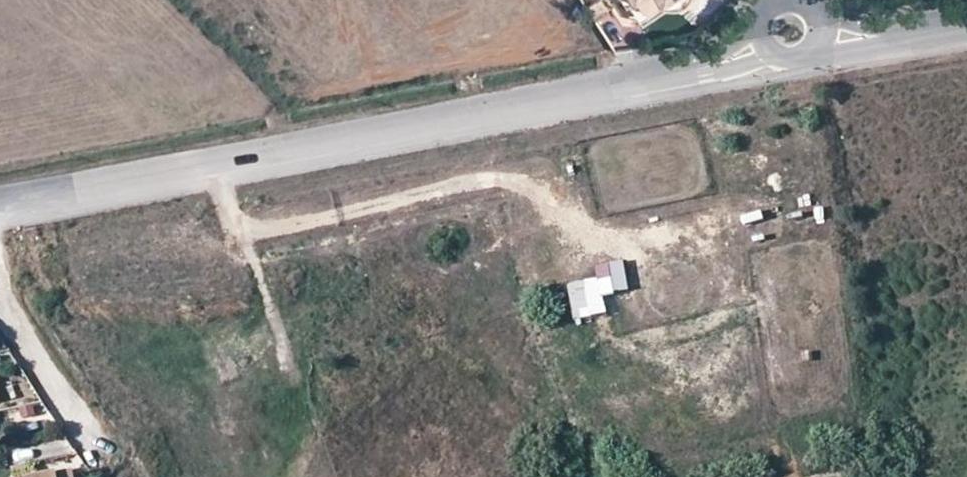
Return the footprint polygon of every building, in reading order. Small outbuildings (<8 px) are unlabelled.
[(599,0),(589,0),(581,5),(585,12),(601,3),(599,0)] [(626,16),(652,0),(618,0),(620,2),(618,4),(626,16)] [(626,16),(630,23),(656,8),(664,9),(673,7),(680,5),(686,0),(652,0),(626,16)] [(566,283),(575,321),(619,310),(610,272),(566,283)] [(34,462),(11,466),(14,476),(24,476),(35,475),(34,462)]
